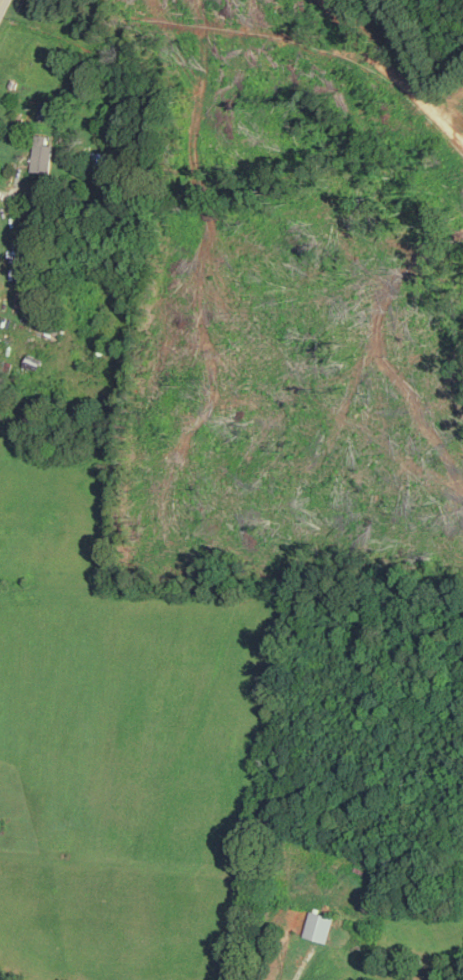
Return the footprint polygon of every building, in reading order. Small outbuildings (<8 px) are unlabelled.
[(48,142),(49,134),(37,133),(33,170),(51,172),(55,143),(48,142)] [(100,150),(91,150),(92,170),(100,170),(100,150)] [(44,358),(29,353),(25,364),(40,370),(44,358)] [(304,935),(329,942),(336,916),(311,909),(304,935)]
